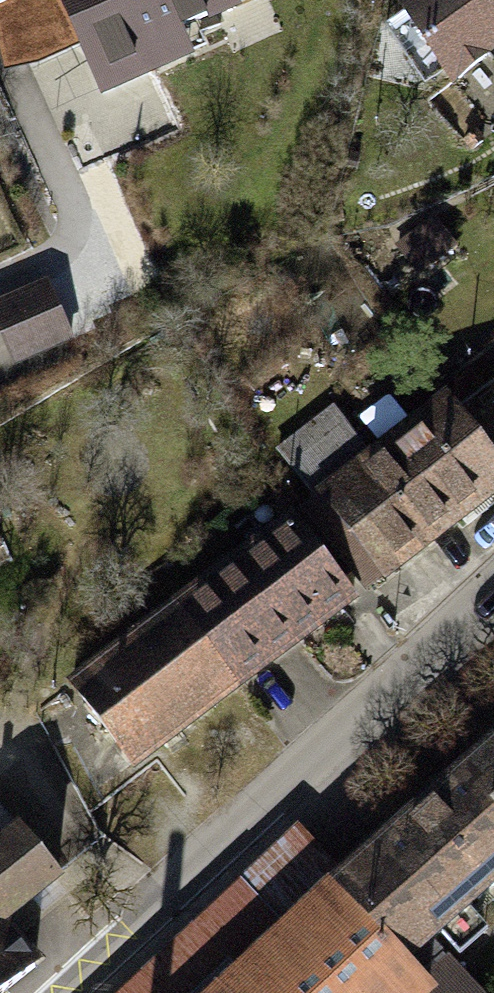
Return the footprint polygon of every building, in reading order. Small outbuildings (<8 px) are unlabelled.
[(103,93),(190,55),(179,29),(244,0),(62,0),(103,93)] [(403,4),(453,77),(493,45),(493,0),(409,0),(403,4)] [(453,77),(457,82),(493,51),(493,45),(453,77)] [(421,272),(455,243),(433,218),(399,247),(421,272)] [(0,304),(0,327),(7,343),(61,319),(45,284),(0,304)] [(458,409),(493,457),(493,382),(458,409)] [(458,409),(450,399),(372,458),(433,538),(493,492),(493,457),(458,409)] [(433,538),(372,458),(334,405),(279,449),(319,499),(308,510),(365,591),(433,538)] [(353,598),(296,521),(240,562),(297,639),(353,598)] [(297,639),(240,562),(178,608),(237,685),(297,639)] [(237,685),(178,608),(138,637),(198,716),(237,685)] [(198,716),(138,637),(73,687),(133,765),(198,716)] [(478,902),(493,888),(493,746),(409,821),(478,902)] [(36,969),(0,924),(58,878),(0,807),(0,992),(6,992),(36,969)] [(478,902),(409,821),(342,880),(335,888),(417,983),(445,961),(430,942),(478,902)] [(445,961),(417,983),(335,888),(342,880),(299,833),(249,880),(294,929),(224,992),(476,992),(445,961)]
